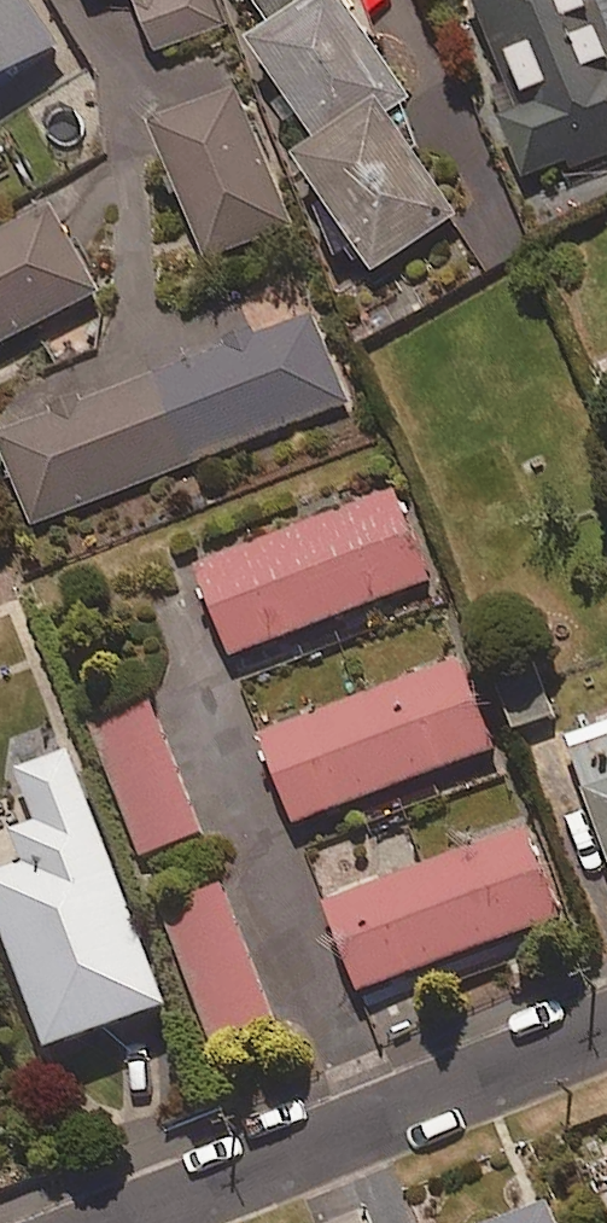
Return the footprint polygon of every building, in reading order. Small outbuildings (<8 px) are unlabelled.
[(59,40),(32,0),(0,0),(0,79),(59,40)] [(156,52),(229,22),(220,0),(134,0),(156,52)] [(267,25),(246,39),(313,138),(286,156),(366,273),(454,212),(386,113),(409,97),(344,2),(347,0),(250,0),(267,25)] [(485,37),(468,43),(521,178),(606,144),(606,0),(470,0),(485,37)] [(207,260),(290,225),(234,89),(151,124),(207,260)] [(96,291),(49,204),(0,231),(0,343),(96,291)] [(313,316),(0,435),(0,452),(28,526),(346,404),(313,316)] [(228,655),(427,581),(393,491),(194,565),(228,655)] [(511,729),(554,714),(533,657),(490,672),(511,729)] [(291,823),(492,746),(458,658),(257,735),(291,823)] [(139,856),(199,833),(147,701),(88,724),(139,856)] [(564,743),(606,854),(606,726),(564,743)] [(161,1003),(65,750),(14,769),(36,825),(9,835),(20,862),(0,870),(0,934),(44,1048),(161,1003)] [(357,989),(556,916),(523,826),(324,900),(357,989)] [(211,1044),(271,1021),(218,883),(158,906),(211,1044)] [(545,1203),(499,1222),(554,1222),(545,1203)]
